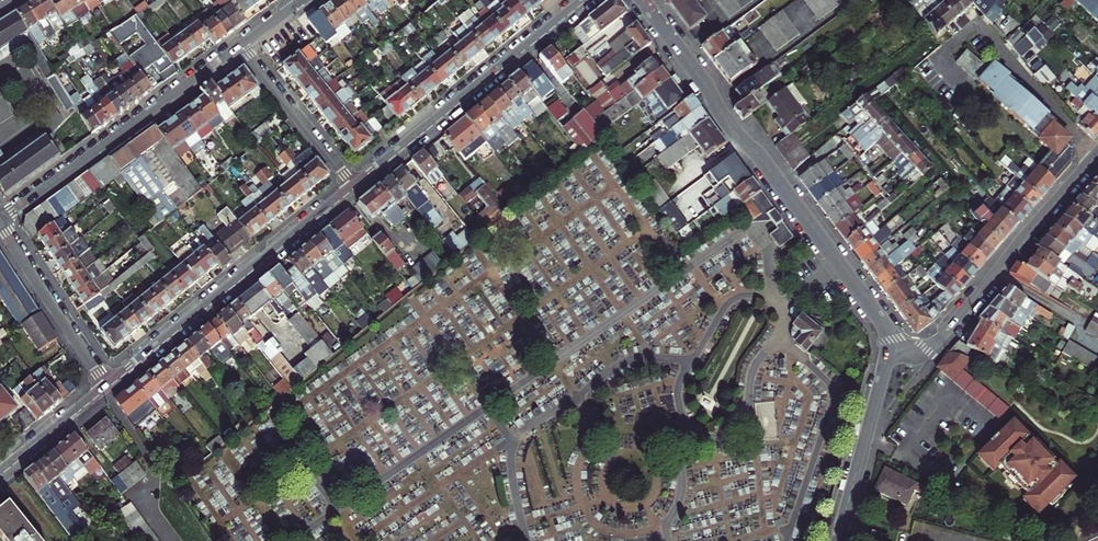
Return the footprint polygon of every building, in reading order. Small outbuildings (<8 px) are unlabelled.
[(39,24),(43,30),(47,28),(52,35),(53,34),(55,37),(59,35),(57,32),(38,0),(35,0),(27,5),(39,24)] [(51,0),(38,0),(57,32),(60,30),(58,28),(65,23),(51,0)] [(51,0),(65,23),(68,27),(80,20),(78,18),(67,0),(51,0)] [(78,18),(90,10),(89,8),(84,0),(67,0),(78,18)] [(89,8),(101,1),(100,0),(84,0),(89,8)] [(153,11),(166,2),(164,0),(155,0),(148,5),(153,11)] [(213,18),(226,36),(247,20),(243,15),(232,0),(219,0),(220,1),(216,4),(221,11),(213,18)] [(243,15),(256,5),(253,0),(232,0),(243,15)] [(346,0),(336,0),(332,3),(344,20),(355,12),(346,0)] [(355,12),(361,19),(367,15),(374,24),(378,21),(365,3),(363,0),(346,0),(355,12)] [(381,0),(373,0),(374,2),(377,0),(378,2),(375,3),(381,12),(387,8),(386,6),(381,0)] [(505,8),(517,23),(528,14),(518,0),(511,0),(503,6),(505,8)] [(528,14),(540,5),(536,0),(518,0),(528,14)] [(692,32),(709,20),(699,6),(694,0),(678,0),(672,4),(692,32)] [(725,13),(737,4),(734,0),(729,0),(720,6),(725,13)] [(753,0),(742,0),(737,4),(739,8),(741,10),(754,1),(753,0)] [(811,9),(823,0),(812,0),(808,3),(811,9)] [(811,9),(816,14),(827,5),(823,0),(811,9)] [(827,5),(832,12),(843,3),(840,0),(834,0),(827,5)] [(918,14),(931,33),(935,39),(946,30),(923,0),(915,0),(922,11),(918,14)] [(955,22),(937,0),(923,0),(946,30),(955,22)] [(955,22),(965,13),(953,0),(937,0),(955,22)] [(965,13),(974,5),(970,0),(953,0),(965,13)] [(974,5),(992,26),(1002,14),(993,7),(991,10),(982,0),(978,0),(974,5)] [(1097,23),(1097,2),(1096,0),(1072,0),(1097,23)] [(487,8),(481,1),(477,4),(483,11),(487,8)] [(581,26),(592,41),(630,12),(622,1),(612,1),(581,26)] [(332,3),(321,11),(337,34),(338,35),(350,27),(344,20),(332,3)] [(737,4),(725,13),(728,16),(739,8),(737,4)] [(28,31),(39,24),(27,5),(17,12),(28,31)] [(136,13),(141,19),(153,11),(148,5),(138,11),(136,13)] [(832,12),(827,5),(816,14),(820,20),(832,12)] [(517,23),(505,8),(494,17),(506,32),(517,23)] [(739,8),(728,16),(730,19),(741,10),(739,8)] [(199,22),(211,38),(215,44),(226,36),(213,18),(207,9),(201,13),(205,17),(199,22)] [(321,11),(309,20),(321,35),(326,42),(337,34),(321,11)] [(0,22),(0,50),(29,32),(28,31),(17,12),(0,22)] [(772,21),(776,27),(788,18),(784,12),(772,21)] [(161,73),(173,64),(163,49),(141,19),(136,13),(128,18),(116,26),(115,27),(133,57),(138,65),(142,73),(155,64),(161,73)] [(495,40),(483,26),(479,29),(472,20),(469,22),(464,15),(459,18),(465,25),(484,49),(495,40)] [(196,17),(183,26),(187,32),(199,22),(196,17)] [(506,32),(494,17),(483,26),(495,40),(506,32)] [(703,47),(714,62),(741,43),(747,39),(753,35),(750,31),(739,39),(733,30),(746,21),(743,17),(703,47)] [(788,18),(776,27),(780,32),(792,23),(788,18)] [(776,27),(772,21),(761,29),(760,29),(765,35),(776,27)] [(211,38),(199,22),(187,32),(198,47),(211,38)] [(609,64),(615,73),(653,44),(638,23),(614,42),(623,53),(609,64)] [(780,32),(784,37),(796,29),(792,23),(780,32)] [(455,34),(462,43),(473,57),(484,49),(465,25),(455,34)] [(1072,33),(1074,35),(1081,28),(1079,26),(1072,33)] [(780,32),(776,27),(765,35),(769,40),(780,32)] [(1074,35),(1081,42),(1088,35),(1081,28),(1074,35)] [(796,29),(784,37),(789,44),(801,35),(796,29)] [(1013,50),(1020,59),(1033,47),(1037,51),(1045,44),(1033,30),(1025,39),(1013,50)] [(1018,31),(1007,43),(1013,50),(1025,39),(1018,31)] [(45,58),(29,32),(0,50),(0,62),(25,46),(36,63),(45,58)] [(198,47),(187,32),(175,41),(186,56),(198,47)] [(448,38),(443,32),(438,35),(443,42),(448,38)] [(780,32),(769,40),(773,46),(784,37),(780,32)] [(443,42),(438,35),(434,39),(439,45),(443,42)] [(107,41),(104,37),(98,41),(101,46),(107,41)] [(784,37),(773,46),(778,52),(789,44),(784,37)] [(377,46),(382,52),(393,44),(388,38),(380,45),(377,46)] [(95,41),(86,47),(89,51),(90,53),(99,48),(95,41)] [(163,49),(173,64),(174,65),(186,56),(175,41),(163,49)] [(473,57),(462,43),(451,51),(462,66),(473,57)] [(741,43),(714,62),(730,84),(757,65),(741,43)] [(78,44),(69,51),(72,56),(77,52),(82,50),(78,44)] [(293,76),(316,57),(317,56),(309,45),(284,64),(293,76)] [(82,50),(77,52),(80,57),(89,51),(86,47),(82,50)] [(554,47),(543,56),(564,84),(575,75),(571,70),(565,62),(554,47)] [(421,59),(423,60),(441,83),(452,74),(441,59),(433,50),(421,59)] [(69,51),(59,57),(62,63),(72,56),(69,51)] [(369,53),(367,55),(373,63),(378,59),(371,51),(369,53)] [(462,66),(451,51),(441,59),(452,74),(462,66)] [(995,96),(1010,79),(994,65),(991,63),(988,61),(985,61),(982,60),(981,61),(969,51),(957,64),(979,83),(979,82),(995,96)] [(133,57),(121,64),(126,72),(138,65),(133,57)] [(301,86),(322,70),(325,68),(316,57),(293,76),(301,86)] [(65,111),(74,105),(52,70),(45,58),(36,63),(65,111)] [(423,60),(412,69),(431,91),(441,83),(423,60)] [(608,93),(601,84),(589,93),(597,103),(585,112),(594,123),(661,73),(653,62),(635,75),(637,78),(622,89),(619,85),(608,93)] [(534,63),(521,74),(543,103),(576,146),(584,155),(605,138),(602,133),(594,123),(585,112),(579,117),(563,96),(558,99),(555,94),(557,92),(534,63)] [(782,74),(774,63),(735,91),(744,103),(763,89),(782,74)] [(161,73),(166,80),(178,71),(174,65),(173,64),(161,73)] [(1056,79),(1043,64),(1033,73),(1046,87),(1056,79)] [(128,75),(141,98),(153,90),(142,73),(138,65),(126,72),(128,75)] [(661,73),(594,123),(602,133),(620,120),(646,100),(677,76),(670,66),(661,73)] [(215,89),(229,107),(251,92),(255,98),(263,92),(251,77),(244,67),(215,89)] [(431,91),(412,69),(402,77),(408,85),(412,91),(420,100),(431,91)] [(332,81),(322,70),(301,86),(310,97),(332,81)] [(521,74),(510,82),(533,112),(543,103),(521,74)] [(105,78),(125,109),(133,104),(119,80),(119,79),(114,82),(109,75),(105,78)] [(119,80),(133,104),(141,98),(128,75),(119,80)] [(898,75),(846,113),(853,122),(857,119),(873,105),(874,105),(884,97),(893,88),(903,80),(898,75)] [(677,76),(646,100),(650,106),(653,104),(663,116),(686,99),(676,87),(682,83),(677,76)] [(1097,102),(1097,79),(1095,77),(1089,82),(1091,84),(1085,90),(1092,97),(1097,102)] [(101,92),(116,116),(125,109),(105,78),(96,83),(101,92)] [(319,108),(342,89),(334,79),(332,81),(310,97),(319,108)] [(412,91),(408,85),(407,86),(401,79),(392,87),(409,109),(420,100),(412,91)] [(1010,79),(995,96),(1004,103),(1015,90),(1018,86),(1010,79)] [(234,114),(229,107),(215,89),(210,82),(200,89),(205,96),(224,122),(234,114)] [(533,112),(510,82),(499,91),(524,123),(530,118),(529,117),(534,113),(533,112)] [(1097,121),(1097,102),(1092,97),(1088,102),(1071,84),(1066,89),(1069,92),(1076,99),(1083,107),(1090,113),(1097,121)] [(409,109),(392,87),(391,86),(380,95),(388,105),(398,117),(409,109)] [(327,119),(350,101),(351,100),(342,89),(319,108),(327,119)] [(747,119),(752,115),(765,106),(771,101),(763,89),(744,103),(735,109),(744,121),(747,119)] [(771,101),(765,106),(771,114),(775,114),(778,119),(776,121),(788,138),(814,118),(804,106),(801,108),(787,89),(771,101)] [(1001,106),(1032,134),(1047,118),(1015,90),(1004,103),(1001,106)] [(499,91),(489,99),(514,131),(524,123),(499,91)] [(116,116),(101,92),(93,97),(108,122),(116,116)] [(193,104),(213,131),(224,122),(205,96),(193,104)] [(85,103),(101,128),(108,122),(93,97),(85,103)] [(652,139),(656,143),(702,110),(693,98),(674,112),(677,117),(664,127),(666,129),(652,139)] [(13,111),(7,101),(2,99),(0,100),(0,120),(13,111)] [(489,99),(478,108),(507,145),(518,136),(514,131),(489,99)] [(1083,107),(1076,99),(1071,102),(1078,111),(1083,107)] [(350,101),(327,119),(336,129),(358,112),(350,101)] [(91,134),(101,128),(85,103),(76,109),(91,134)] [(182,113),(201,139),(213,131),(193,104),(182,113)] [(398,117),(388,105),(372,118),(384,128),(398,117)] [(850,132),(853,136),(881,112),(874,105),(873,105),(857,119),(861,124),(850,132)] [(478,108),(467,117),(496,153),(502,148),(505,152),(510,148),(507,145),(478,108)] [(367,122),(369,121),(360,110),(358,112),(336,129),(345,140),(367,122)] [(702,110),(656,143),(653,145),(662,156),(710,121),(702,110)] [(847,141),(853,148),(887,119),(881,112),(853,136),(847,141)] [(170,121),(190,148),(201,139),(182,113),(170,121)] [(1090,113),(1078,127),(1093,140),(1097,134),(1097,121),(1090,113)] [(467,117),(446,134),(461,154),(473,145),(486,161),(496,153),(467,117)] [(1031,136),(1039,143),(1053,127),(1055,125),(1047,118),(1032,134),(1031,136)] [(887,119),(853,148),(861,158),(866,153),(886,136),(895,128),(887,119)] [(170,121),(158,130),(178,158),(190,148),(170,121)] [(662,156),(659,158),(668,170),(700,147),(710,160),(729,146),(710,121),(662,156)] [(345,140),(354,152),(377,134),(367,122),(345,140)] [(153,123),(140,133),(152,150),(180,186),(190,200),(202,191),(201,190),(196,183),(178,158),(158,130),(153,123)] [(1053,127),(1039,143),(1050,153),(1038,168),(1039,169),(1056,183),(1073,164),(1074,159),(1074,155),(1073,151),(1073,149),(1064,159),(1059,155),(1068,145),(1070,142),(1053,127)] [(886,136),(895,146),(904,138),(895,128),(886,136)] [(46,137),(41,130),(4,156),(0,158),(0,169),(46,137)] [(265,131),(253,140),(257,145),(269,136),(265,131)] [(140,133),(125,144),(140,164),(145,161),(142,158),(152,150),(140,133)] [(0,169),(0,190),(5,197),(68,151),(58,138),(50,143),(46,137),(0,169)] [(776,147),(785,158),(797,149),(788,138),(776,147)] [(904,138),(895,146),(902,154),(912,146),(904,138)] [(109,155),(122,172),(145,202),(166,187),(145,161),(140,164),(125,144),(113,152),(109,155)] [(1073,149),(1068,145),(1059,155),(1064,159),(1073,149)] [(584,155),(576,146),(573,149),(580,158),(584,155)] [(845,146),(840,150),(849,161),(854,158),(845,146)] [(912,146),(902,154),(909,162),(919,154),(912,146)] [(252,158),(260,152),(255,147),(248,153),(252,158)] [(292,162),(300,173),(312,187),(329,173),(309,148),(296,158),(292,162)] [(292,162),(296,158),(289,149),(284,152),(292,162)] [(806,161),(797,149),(785,158),(794,171),(806,161)] [(425,151),(414,160),(434,184),(445,175),(425,151)] [(284,152),(279,156),(287,165),(292,162),(284,152)] [(874,164),(866,153),(861,158),(869,168),(874,164)] [(919,154),(909,162),(916,170),(926,162),(919,154)] [(109,155),(102,161),(115,177),(122,172),(109,155)] [(721,184),(745,168),(736,155),(713,172),(721,184)] [(232,157),(221,166),(225,171),(236,163),(232,157)] [(863,170),(854,158),(849,161),(858,174),(863,170)] [(641,171),(633,160),(626,165),(634,176),(641,171)] [(102,161),(89,170),(101,187),(115,177),(102,161)] [(825,161),(800,179),(809,191),(834,173),(825,161)] [(926,162),(916,170),(923,178),(933,170),(926,162)] [(1056,183),(1039,169),(1035,173),(1027,166),(1022,171),(1014,164),(1007,170),(1016,178),(1017,179),(1024,184),(1042,200),(1056,183)] [(261,171),(270,182),(271,184),(276,180),(265,167),(261,171)] [(404,168),(393,177),(416,206),(426,218),(437,210),(418,186),(419,185),(404,168)] [(723,201),(754,180),(745,168),(721,184),(714,189),(723,201)] [(89,170),(81,176),(93,193),(101,187),(89,170)] [(265,186),(270,182),(261,171),(256,175),(265,186)] [(312,187),(300,173),(287,183),(298,198),(312,187)] [(809,191),(818,203),(841,186),(843,185),(834,173),(809,191)] [(883,175),(878,179),(883,185),(887,181),(883,175)] [(81,176),(74,181),(86,198),(93,193),(81,176)] [(416,206),(393,177),(382,186),(405,215),(416,206)] [(510,214),(482,178),(471,187),(478,196),(480,195),(495,213),(487,220),(485,218),(482,221),(490,230),(510,214)] [(1090,187),(1097,192),(1097,178),(1090,187)] [(202,179),(196,183),(201,190),(207,185),(202,179)] [(942,179),(938,183),(943,189),(941,190),(944,194),(950,189),(942,179)] [(1008,191),(1014,195),(1032,211),(1042,200),(1024,184),(1017,179),(1008,190),(1008,191)] [(739,208),(763,192),(754,180),(723,201),(715,206),(723,218),(739,208)] [(74,181),(67,186),(79,203),(86,198),(74,181)] [(260,191),(278,214),(288,206),(277,191),(271,184),(270,182),(265,186),(260,190),(260,191)] [(277,191),(288,206),(298,198),(287,183),(277,191)] [(254,197),(244,184),(239,188),(249,200),(254,197)] [(538,184),(527,192),(531,197),(542,189),(538,184)] [(67,186),(60,191),(72,209),(79,203),(67,186)] [(190,200),(180,186),(170,194),(180,207),(190,200)] [(361,202),(374,218),(383,211),(396,228),(408,218),(405,215),(382,186),(361,202)] [(818,203),(828,216),(849,200),(850,199),(841,186),(818,203)] [(1090,187),(1081,197),(1097,208),(1097,192),(1090,187)] [(999,204),(1019,225),(1032,211),(1014,195),(1008,191),(1008,190),(997,202),(999,204)] [(60,191),(53,196),(66,214),(72,209),(60,191)] [(250,202),(267,223),(278,214),(260,191),(254,197),(249,200),(250,202)] [(796,237),(763,192),(739,208),(750,224),(766,212),(773,222),(779,229),(771,235),(780,248),(790,242),(796,237)] [(161,222),(166,218),(178,209),(180,207),(170,194),(150,208),(154,213),(161,222)] [(894,195),(887,200),(891,205),(898,200),(894,195)] [(53,196),(47,201),(59,219),(61,217),(66,214),(53,196)] [(1081,197),(1072,208),(1093,221),(1097,215),(1097,208),(1081,197)] [(849,200),(828,216),(837,228),(858,212),(849,200)] [(878,208),(881,213),(891,205),(887,200),(878,208)] [(59,219),(47,201),(40,206),(53,223),(59,219)] [(672,201),(660,210),(668,221),(680,212),(672,201)] [(235,218),(250,237),(267,223),(250,202),(245,206),(246,208),(235,218)] [(990,213),(995,219),(1010,235),(1019,225),(999,204),(990,213)] [(40,206),(33,211),(45,229),(53,223),(40,206)] [(217,213),(240,244),(250,237),(235,218),(226,206),(217,213)] [(1093,221),(1072,208),(1063,218),(1091,235),(1097,227),(1097,224),(1093,221)] [(370,234),(351,210),(331,226),(350,250),(370,234)] [(33,211),(26,216),(38,234),(45,229),(33,211)] [(689,224),(680,212),(668,221),(677,232),(689,224)] [(766,212),(750,224),(773,222),(766,212)] [(837,228),(847,241),(866,226),(867,224),(858,212),(837,228)] [(157,225),(161,222),(154,213),(150,216),(157,225)] [(226,226),(214,235),(228,254),(240,244),(217,213),(216,214),(226,226)] [(982,223),(987,228),(1002,245),(1010,235),(995,219),(990,213),(982,223)] [(38,234),(26,216),(24,227),(32,239),(38,235),(38,234)] [(38,234),(38,235),(45,246),(69,228),(61,217),(59,219),(53,223),(45,229),(38,234)] [(1091,235),(1063,218),(1054,228),(1082,246),(1091,235)] [(201,243),(217,262),(222,268),(232,261),(228,254),(214,235),(204,222),(200,226),(206,235),(207,235),(209,237),(201,243)] [(465,223),(444,240),(452,250),(457,256),(478,239),(465,223)] [(982,223),(974,231),(994,254),(1002,245),(987,228),(982,223)] [(698,236),(689,224),(677,232),(686,244),(698,236)] [(350,250),(331,226),(321,235),(345,265),(356,257),(350,250)] [(847,241),(855,253),(876,235),(873,232),(870,235),(864,229),(867,227),(866,226),(847,241)] [(69,228),(45,246),(53,258),(77,239),(78,238),(70,227),(69,228)] [(855,253),(863,263),(887,243),(889,240),(884,233),(888,230),(886,227),(876,235),(855,253)] [(916,234),(918,232),(914,228),(905,235),(908,240),(916,234)] [(1082,246),(1054,228),(1045,239),(1094,270),(1097,273),(1097,268),(1097,267),(1097,265),(1097,256),(1093,253),(1086,260),(1075,254),(1082,246)] [(965,241),(971,247),(986,263),(994,254),(974,231),(965,241)] [(383,233),(375,239),(401,272),(404,270),(399,264),(404,260),(383,233)] [(916,234),(908,240),(911,244),(919,237),(916,234)] [(142,241),(150,252),(154,248),(144,235),(140,238),(142,241)] [(345,265),(321,235),(311,243),(335,272),(345,265)] [(78,238),(77,239),(85,250),(89,247),(81,236),(78,238)] [(192,255),(206,271),(217,262),(201,243),(197,236),(192,239),(193,241),(186,247),(192,255)] [(77,239),(53,258),(61,269),(82,252),(85,250),(77,239)] [(181,239),(177,241),(181,248),(185,245),(181,239)] [(955,248),(962,257),(978,272),(986,263),(971,247),(965,241),(964,239),(954,247),(955,248)] [(1094,270),(1045,239),(1036,249),(1040,252),(1062,266),(1064,262),(1089,277),(1094,270)] [(324,281),(335,272),(311,243),(301,251),(324,281)] [(863,263),(870,272),(888,256),(898,248),(895,244),(890,248),(887,243),(863,263)] [(946,257),(954,266),(970,281),(978,272),(962,257),(955,248),(946,257)] [(452,250),(441,259),(446,265),(457,256),(452,250)] [(324,281),(301,251),(290,260),(296,266),(321,297),(325,293),(319,285),(324,281)] [(421,277),(425,282),(425,281),(446,265),(441,259),(435,251),(414,268),(421,277)] [(3,299),(20,326),(23,324),(40,312),(0,252),(0,294),(3,299)] [(69,281),(91,264),(82,252),(61,269),(69,281)] [(140,260),(143,264),(153,256),(150,252),(140,260)] [(1062,266),(1040,252),(1033,260),(1081,290),(1083,287),(1071,280),(1075,274),(1062,266)] [(182,264),(195,280),(206,271),(192,255),(182,264)] [(870,272),(877,282),(892,270),(896,267),(888,256),(870,272)] [(937,267),(946,275),(962,291),(970,281),(954,266),(946,257),(937,266),(937,267)] [(140,260),(129,268),(133,273),(143,264),(140,260)] [(1081,290),(1033,260),(1026,269),(1055,286),(1064,291),(1067,287),(1079,294),(1081,290)] [(93,262),(91,264),(69,281),(76,292),(98,275),(100,273),(93,262)] [(183,290),(195,280),(182,264),(169,274),(183,290)] [(1052,290),(1055,286),(1026,269),(1018,264),(1009,275),(1015,278),(1023,283),(1025,280),(1040,288),(1042,285),(1052,290)] [(298,282),(295,285),(309,301),(314,298),(345,336),(340,340),(345,345),(354,338),(321,297),(296,266),(289,271),(298,282)] [(929,276),(921,266),(917,269),(925,279),(929,276)] [(309,301),(295,285),(281,267),(271,275),(298,309),(309,301)] [(962,291),(946,275),(937,267),(929,276),(938,285),(946,293),(953,300),(962,291)] [(119,276),(123,281),(133,273),(129,268),(119,276)] [(877,282),(885,293),(903,279),(901,276),(898,278),(892,270),(877,282)] [(173,299),(183,290),(169,274),(159,283),(173,299)] [(76,292),(84,304),(99,292),(107,286),(98,275),(76,292)] [(298,309),(271,275),(262,283),(287,315),(291,320),(301,312),(298,309)] [(119,276),(108,285),(112,290),(123,281),(119,276)] [(411,276),(407,279),(415,289),(425,282),(421,277),(415,281),(411,276)] [(415,289),(407,279),(397,287),(405,297),(415,289)] [(903,279),(885,293),(892,303),(908,291),(902,284),(905,282),(903,279)] [(149,291),(162,307),(173,299),(159,283),(149,291)] [(276,312),(282,319),(287,315),(262,283),(240,300),(253,317),(264,308),(270,315),(276,312)] [(107,286),(99,292),(103,298),(112,290),(108,285),(107,286)] [(152,316),(162,307),(149,291),(145,287),(135,295),(135,296),(139,300),(152,316)] [(1057,319),(1007,288),(997,299),(1032,320),(1033,320),(1038,313),(1055,323),(1057,319)] [(908,291),(892,303),(900,313),(915,301),(908,291)] [(99,292),(84,304),(89,312),(104,299),(103,298),(99,292)] [(934,322),(953,300),(946,293),(929,306),(907,323),(917,335),(934,322)] [(135,296),(124,305),(128,309),(139,300),(135,296)] [(900,313),(907,323),(929,306),(922,296),(915,301),(900,313)] [(390,299),(379,308),(384,314),(395,306),(390,299)] [(1032,320),(997,299),(988,309),(1016,325),(1030,333),(1033,329),(1028,326),(1032,320)] [(141,325),(152,316),(139,300),(128,309),(141,325)] [(253,317),(240,300),(230,308),(266,353),(279,343),(275,338),(272,340),(267,342),(250,320),(253,317)] [(790,312),(798,319),(802,314),(792,306),(790,309),(790,312)] [(230,308),(219,317),(241,344),(248,339),(272,367),(275,364),(274,363),(271,359),(266,353),(230,308)] [(130,334),(141,325),(128,309),(117,318),(130,334)] [(1016,325),(988,309),(977,321),(980,322),(1009,338),(1010,339),(1013,334),(1012,333),(1016,325)] [(40,312),(23,324),(40,349),(57,338),(40,312)] [(291,320),(295,324),(305,317),(301,312),(291,320)] [(310,322),(314,327),(318,333),(322,338),(329,347),(339,339),(317,312),(307,320),(310,322)] [(364,330),(375,322),(368,314),(358,322),(364,330)] [(241,344),(219,317),(209,325),(230,351),(244,367),(249,363),(237,349),(242,345),(241,344)] [(305,317),(295,324),(299,330),(310,322),(307,320),(305,317)] [(794,341),(805,350),(821,332),(818,330),(820,327),(816,324),(814,326),(802,317),(793,328),(800,334),(794,341)] [(114,347),(130,334),(117,318),(101,331),(114,347)] [(310,322),(299,330),(303,336),(314,327),(310,322)] [(974,333),(1009,355),(1013,349),(1005,345),(1009,338),(980,322),(974,333)] [(1090,322),(1084,332),(1097,340),(1097,327),(1090,322)] [(230,351),(209,325),(200,332),(212,349),(220,359),(230,351)] [(314,327),(303,336),(307,341),(318,333),(314,327)] [(800,334),(793,328),(792,328),(792,329),(792,330),(792,331),(792,332),(791,332),(791,333),(791,334),(792,335),(792,336),(792,337),(792,338),(793,339),(794,340),(794,341),(800,334)] [(200,332),(188,342),(204,363),(208,368),(215,363),(208,353),(212,349),(200,332)] [(307,341),(311,346),(322,338),(318,333),(307,341)] [(1017,360),(1009,355),(974,333),(966,346),(971,349),(994,362),(998,356),(1015,365),(1017,360)] [(322,338),(311,346),(312,347),(306,352),(309,356),(318,366),(334,353),(329,347),(322,338)] [(1062,352),(1097,374),(1097,359),(1068,341),(1062,352)] [(188,342),(174,353),(191,374),(204,363),(188,342)] [(976,360),(971,349),(966,346),(958,342),(949,353),(940,367),(959,381),(976,360)] [(283,348),(279,343),(266,353),(271,359),(280,351),(283,348)] [(284,356),(280,351),(271,359),(274,363),(284,356)] [(191,374),(174,353),(162,363),(175,379),(180,385),(192,375),(191,374)] [(284,356),(274,363),(275,364),(278,368),(288,360),(284,356)] [(309,356),(305,360),(313,370),(318,366),(309,356)] [(1054,363),(1046,358),(1039,371),(1048,375),(1054,363)] [(302,379),(294,368),(288,360),(278,368),(287,379),(293,386),(302,379)] [(305,360),(300,363),(308,374),(313,370),(305,360)] [(162,389),(175,379),(162,363),(149,373),(162,389)] [(308,374),(300,363),(294,368),(302,379),(308,374)] [(45,366),(31,377),(54,406),(70,393),(61,382),(53,388),(46,378),(51,375),(45,366)] [(207,379),(212,375),(208,368),(202,372),(207,379)] [(1045,380),(1048,375),(1039,371),(1036,376),(1045,380)] [(162,389),(149,373),(136,384),(154,406),(161,400),(156,393),(162,389)] [(54,406),(31,377),(20,386),(43,415),(54,406)] [(279,391),(282,395),(293,386),(287,379),(276,388),(279,391)] [(154,406),(136,384),(117,400),(136,427),(158,410),(154,406)] [(20,386),(13,391),(27,409),(37,421),(43,415),(20,386)] [(14,409),(15,410),(17,409),(0,389),(0,420),(14,409)] [(269,399),(272,403),(282,395),(279,391),(269,399)] [(27,409),(14,420),(23,431),(37,421),(27,409)] [(257,409),(243,419),(246,424),(260,413),(257,409)] [(1085,480),(1022,418),(984,455),(1003,474),(1010,467),(1037,494),(1031,500),(1048,517),(1085,480)] [(110,419),(91,433),(103,448),(122,435),(110,419)] [(67,440),(89,470),(101,487),(105,484),(97,473),(104,468),(77,432),(67,440)] [(67,440),(56,449),(74,473),(78,478),(89,470),(67,440)] [(56,449),(47,456),(65,480),(74,473),(56,449)] [(65,480),(47,456),(36,464),(53,487),(69,508),(75,504),(68,495),(74,491),(65,480)] [(115,466),(121,474),(126,470),(132,466),(135,464),(129,456),(115,466)] [(135,464),(132,466),(142,480),(148,476),(138,462),(135,464)] [(43,495),(53,487),(36,464),(26,473),(43,495)] [(132,466),(126,470),(136,485),(142,480),(132,466)] [(886,469),(874,490),(907,505),(913,492),(934,501),(938,493),(886,469)] [(121,474),(120,475),(129,489),(136,485),(126,470),(121,474)] [(129,489),(120,475),(113,480),(124,493),(129,489)] [(53,487),(43,495),(59,516),(69,508),(53,487)] [(119,511),(124,517),(138,507),(133,501),(130,503),(119,511)] [(0,513),(0,531),(8,540),(43,540),(11,504),(0,513)] [(138,507),(124,517),(129,524),(143,514),(138,507)] [(143,514),(129,524),(134,530),(148,520),(143,514)] [(148,520),(134,530),(139,537),(153,526),(148,520)] [(139,537),(142,540),(145,540),(157,532),(153,526),(139,537)] [(145,540),(160,540),(162,539),(157,532),(145,540)]
